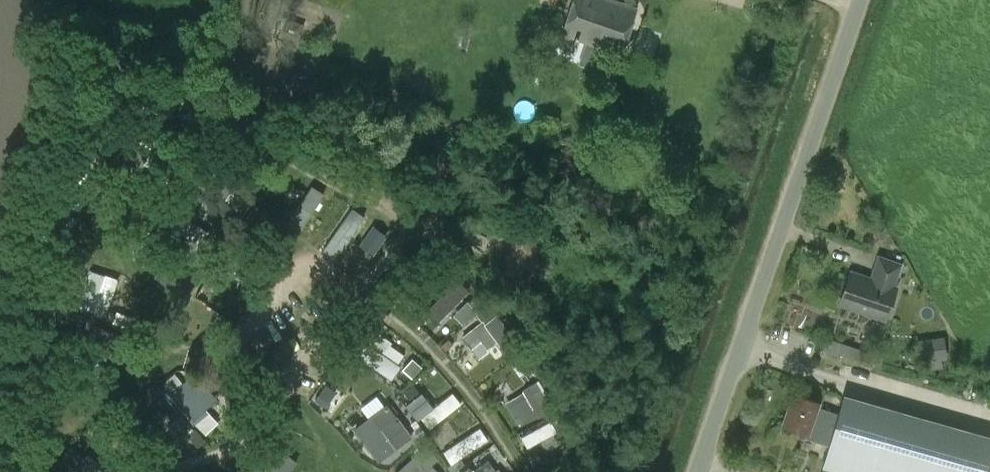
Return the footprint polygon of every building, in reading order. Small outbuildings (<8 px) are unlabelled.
[(636,8),(612,0),(573,0),(562,33),(620,53),(636,8)] [(343,263),(357,240),(372,250),(380,237),(385,240),(391,231),(324,188),(295,232),(343,263)] [(900,264),(879,257),(871,279),(851,272),(840,304),(885,319),(896,287),(893,286),(900,264)] [(78,305),(105,314),(118,278),(91,268),(78,305)] [(425,310),(437,323),(470,291),(457,278),(425,310)] [(483,321),(496,314),(491,304),(477,311),(483,321)] [(497,312),(463,336),(476,355),(510,331),(497,312)] [(366,335),(391,359),(399,350),(374,327),(366,335)] [(864,363),(868,352),(827,338),(822,351),(840,357),(840,355),(864,363)] [(394,378),(402,364),(362,340),(354,354),(394,378)] [(413,377),(423,367),(412,357),(402,367),(413,377)] [(182,366),(163,384),(208,432),(227,414),(182,366)] [(326,406),(336,388),(323,381),(313,399),(326,406)] [(399,394),(428,430),(462,403),(452,391),(433,406),(414,382),(399,394)] [(525,392),(505,399),(514,422),(534,414),(525,392)] [(360,407),(367,416),(352,427),(378,461),(411,436),(378,393),(360,407)] [(817,406),(818,402),(793,393),(782,423),(805,431),(804,437),(829,446),(821,471),(965,471),(971,451),(838,412),(817,406)] [(548,422),(522,434),(527,446),(553,433),(548,422)] [(481,426),(443,451),(452,464),(490,439),(481,426)] [(298,463),(275,442),(249,471),(290,471),(298,463)] [(430,462),(436,457),(421,442),(393,469),(397,471),(440,471),(430,462)]
